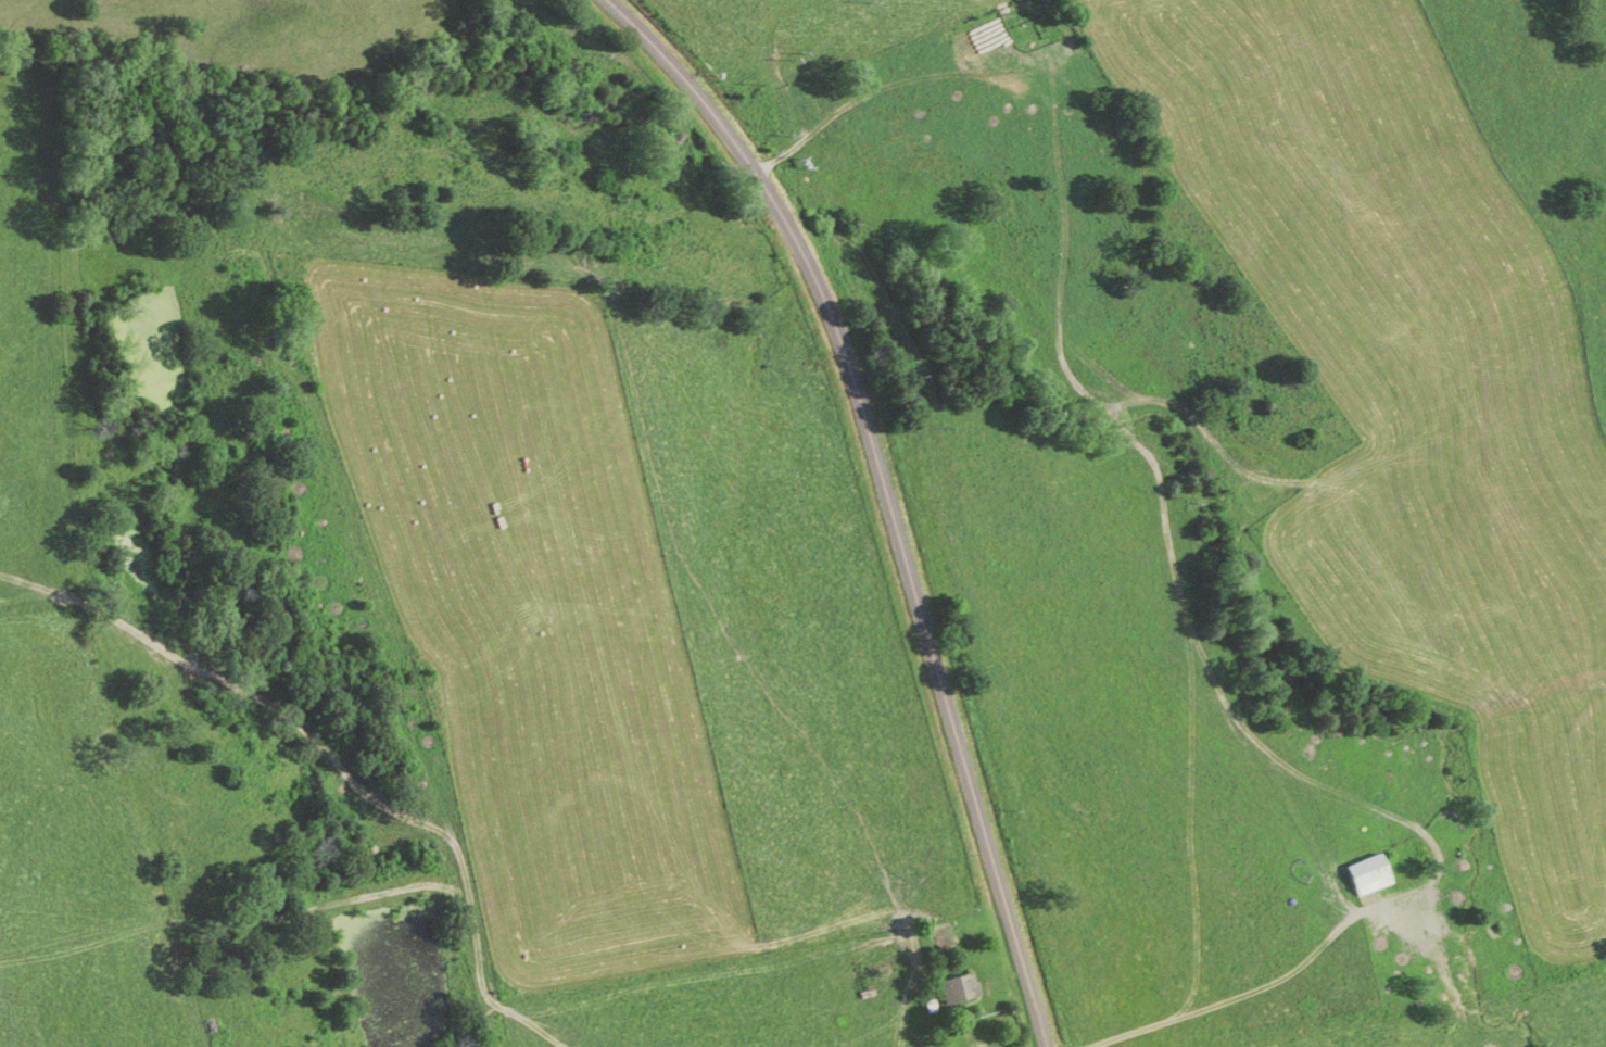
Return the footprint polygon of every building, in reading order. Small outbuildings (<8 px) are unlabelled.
[(1342,869),(1353,900),(1387,888),(1377,857),(1342,869)] [(938,980),(941,1004),(974,1001),(972,977),(938,980)]
